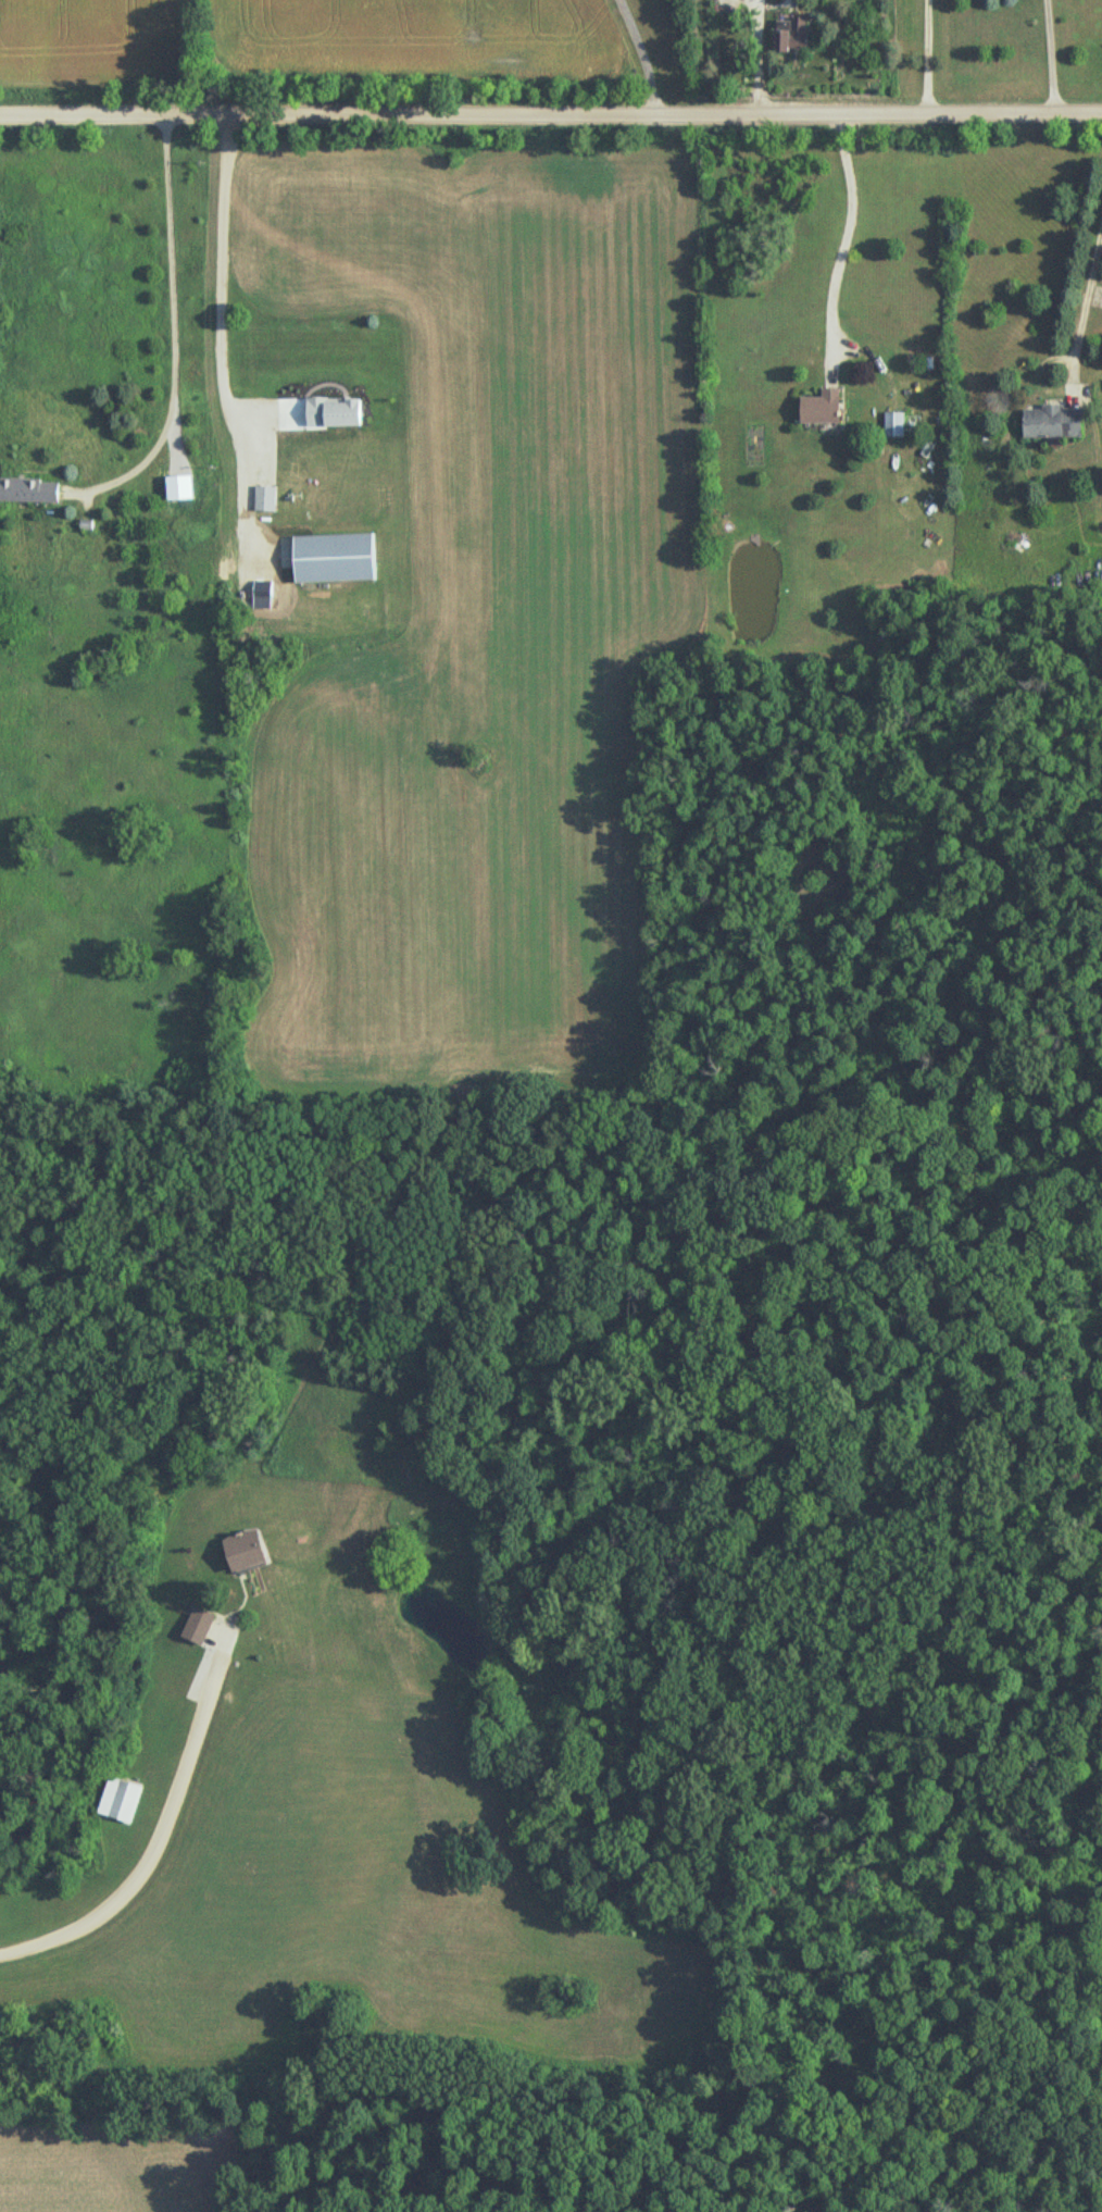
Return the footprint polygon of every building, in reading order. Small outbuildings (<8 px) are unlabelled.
[(787,31),(768,31),(768,54),(804,54),(804,19),(787,19),(787,31)] [(797,425),(837,425),(837,390),(819,390),(819,400),(797,400),(797,425)] [(362,427),(362,401),(318,401),(318,427),(362,427)] [(1078,439),(1078,408),(1019,408),(1019,439),(1078,439)] [(883,439),(902,439),(902,415),(883,415),(883,439)] [(0,481),(0,504),(57,505),(58,482),(0,481)] [(254,512),(276,512),(276,488),(254,488),(254,512)] [(289,537),(290,584),(374,582),(373,536),(289,537)] [(214,1540),(223,1574),(258,1565),(250,1531),(214,1540)] [(212,1616),(190,1608),(178,1639),(200,1648),(212,1616)] [(130,1826),(142,1788),(108,1777),(96,1815),(130,1826)]
